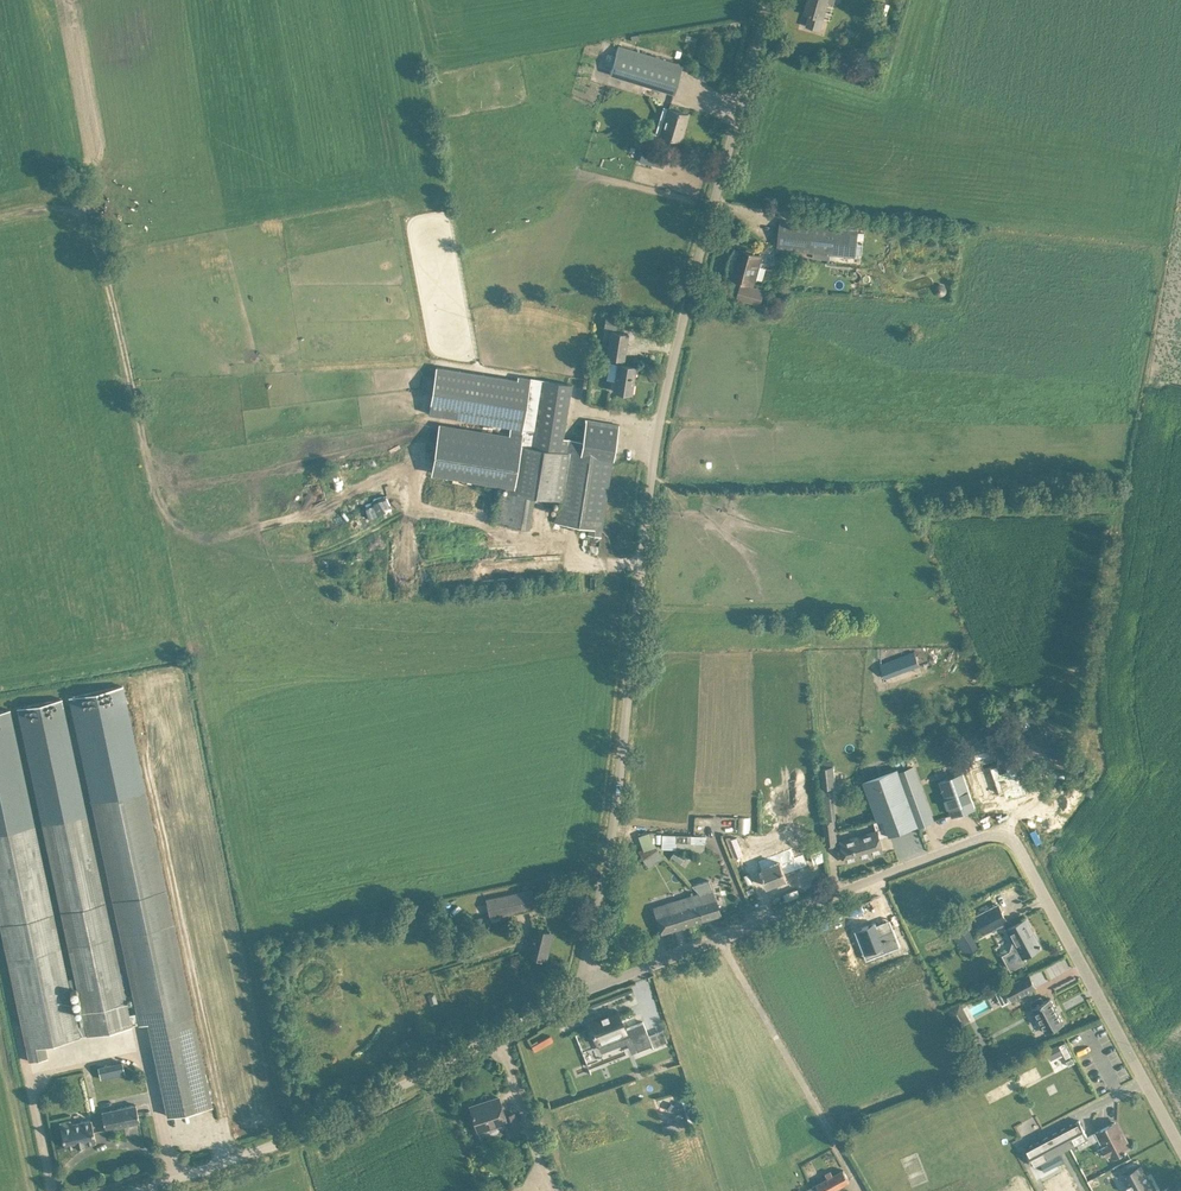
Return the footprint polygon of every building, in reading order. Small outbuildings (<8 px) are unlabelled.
[(805,13),(810,14),(807,25),(820,28),(828,0),(809,0),(805,13)] [(675,93),(683,65),(618,46),(610,73),(675,93)] [(664,107),(656,133),(660,134),(669,137),(681,140),(684,128),(683,128),(688,114),(676,110),(667,108),(664,107)] [(642,149),(639,161),(657,165),(660,154),(642,149)] [(781,220),(777,248),(831,254),(832,245),(835,245),(836,236),(833,235),(834,229),(834,226),(781,220)] [(832,245),(831,254),(833,254),(836,254),(855,256),(858,229),(843,227),(843,230),(834,229),(833,235),(836,236),(835,245),(832,245)] [(733,278),(743,280),(742,283),(738,297),(760,304),(764,289),(751,286),(752,283),(760,254),(741,249),(733,278)] [(604,326),(621,329),(623,318),(606,315),(604,326)] [(615,357),(618,358),(618,363),(623,364),(628,333),(611,330),(606,361),(614,362),(615,357)] [(636,366),(623,364),(618,363),(617,363),(613,390),(632,393),(636,366)] [(429,409),(429,413),(435,414),(523,427),(522,431),(510,430),(510,434),(439,423),(431,474),(506,486),(506,490),(501,489),(495,521),(529,527),(535,496),(558,499),(554,522),(589,528),(588,534),(601,536),(602,530),(602,529),(602,528),(613,459),(614,459),(619,424),(607,422),(586,419),(583,440),(564,437),(560,437),(567,384),(567,382),(560,381),(530,377),(530,382),(524,381),(464,371),(436,367),(435,373),(434,378),(432,390),(429,409)] [(923,649),(889,660),(894,674),(928,662),(923,649)] [(0,710),(0,923),(28,1048),(30,1060),(48,1056),(45,1043),(79,1036),(79,1035),(87,1033),(88,1034),(131,1025),(131,1024),(138,1022),(139,1024),(148,1022),(168,1115),(213,1106),(145,787),(123,685),(69,696),(90,799),(136,1012),(129,1013),(63,698),(17,707),(82,1013),(75,1015),(35,822),(11,708),(0,710)] [(1012,760),(974,773),(983,801),(1005,794),(1007,799),(1027,792),(1019,767),(1015,768),(1012,760)] [(915,764),(898,770),(905,789),(918,825),(933,820),(935,820),(915,764)] [(819,767),(821,787),(836,785),(834,765),(819,767)] [(897,768),(863,780),(878,820),(879,820),(884,818),(889,834),(890,835),(918,825),(905,789),(898,770),(897,768)] [(946,798),(945,798),(948,807),(950,806),(952,814),(960,811),(961,814),(968,812),(967,809),(975,807),(975,806),(970,791),(963,773),(940,781),(946,798)] [(822,790),(825,820),(824,820),(827,844),(836,843),(833,819),(836,818),(833,789),(822,790)] [(877,828),(841,839),(847,861),(883,850),(877,828)] [(638,851),(645,861),(659,851),(653,844),(649,831),(638,835),(643,847),(638,851)] [(662,834),(662,848),(676,848),(676,842),(704,843),(705,836),(662,834)] [(736,836),(726,836),(732,850),(740,847),(736,836)] [(747,846),(739,850),(739,851),(739,852),(746,867),(759,862),(758,860),(752,846),(748,848),(747,846)] [(791,847),(758,860),(759,862),(768,886),(788,878),(786,873),(808,865),(803,853),(794,856),(791,847)] [(680,863),(685,855),(675,848),(670,856),(680,863)] [(825,848),(814,853),(817,861),(827,858),(825,848)] [(653,907),(661,932),(721,914),(709,878),(691,884),(698,893),(653,907)] [(490,923),(500,922),(499,915),(506,914),(508,921),(516,919),(514,912),(536,908),(532,889),(485,899),(490,923)] [(999,903),(975,915),(976,917),(980,925),(986,922),(990,930),(1003,923),(1007,921),(999,903)] [(1009,949),(1001,954),(1010,970),(1027,961),(1024,956),(1032,952),(1042,946),(1027,918),(1017,924),(1006,929),(1012,940),(1015,946),(1009,949)] [(875,920),(855,927),(864,951),(883,944),(885,949),(900,944),(894,927),(880,932),(875,920)] [(546,959),(548,948),(546,948),(550,932),(533,927),(526,954),(546,959)] [(956,937),(966,955),(979,947),(969,929),(956,937)] [(1004,987),(1011,1001),(1037,987),(1030,974),(1004,987)] [(1030,1001),(1033,1006),(1033,1007),(1046,1032),(1064,1022),(1051,997),(1044,1001),(1041,996),(1030,1001)] [(627,1035),(630,1034),(636,1050),(652,1044),(643,1021),(624,1028),(617,1010),(607,1014),(608,1016),(590,1023),(598,1043),(626,1032),(627,1035)] [(1065,1041),(1060,1043),(1064,1052),(1067,1056),(1072,1053),(1065,1041)] [(124,1073),(122,1060),(99,1065),(101,1078),(124,1073)] [(401,1072),(407,1069),(404,1063),(398,1066),(401,1072)] [(681,1096),(689,1123),(694,1121),(686,1095),(681,1096)] [(478,1131),(506,1122),(510,1134),(520,1131),(514,1113),(505,1115),(499,1096),(488,1100),(489,1102),(471,1108),(478,1131)] [(136,1103),(118,1107),(118,1110),(102,1113),(105,1128),(140,1121),(136,1103)] [(84,1142),(96,1139),(91,1118),(71,1123),(70,1118),(60,1121),(65,1146),(77,1143),(77,1145),(84,1143),(84,1142)] [(1025,1148),(1034,1166),(1041,1163),(1078,1143),(1080,1148),(1099,1139),(1109,1158),(1131,1146),(1126,1137),(1123,1138),(1115,1122),(1088,1136),(1079,1120),(1031,1145),(1025,1148)] [(680,1129),(677,1121),(662,1127),(664,1134),(680,1129)] [(1040,1176),(1048,1190),(1080,1190),(1065,1162),(1040,1176)] [(1122,1172),(1132,1190),(1155,1190),(1140,1163),(1122,1172)] [(804,1189),(805,1190),(829,1190),(839,1186),(850,1180),(844,1169),(834,1174),(833,1172),(832,1172),(831,1170),(826,1173),(828,1176),(811,1185),(804,1189)]
